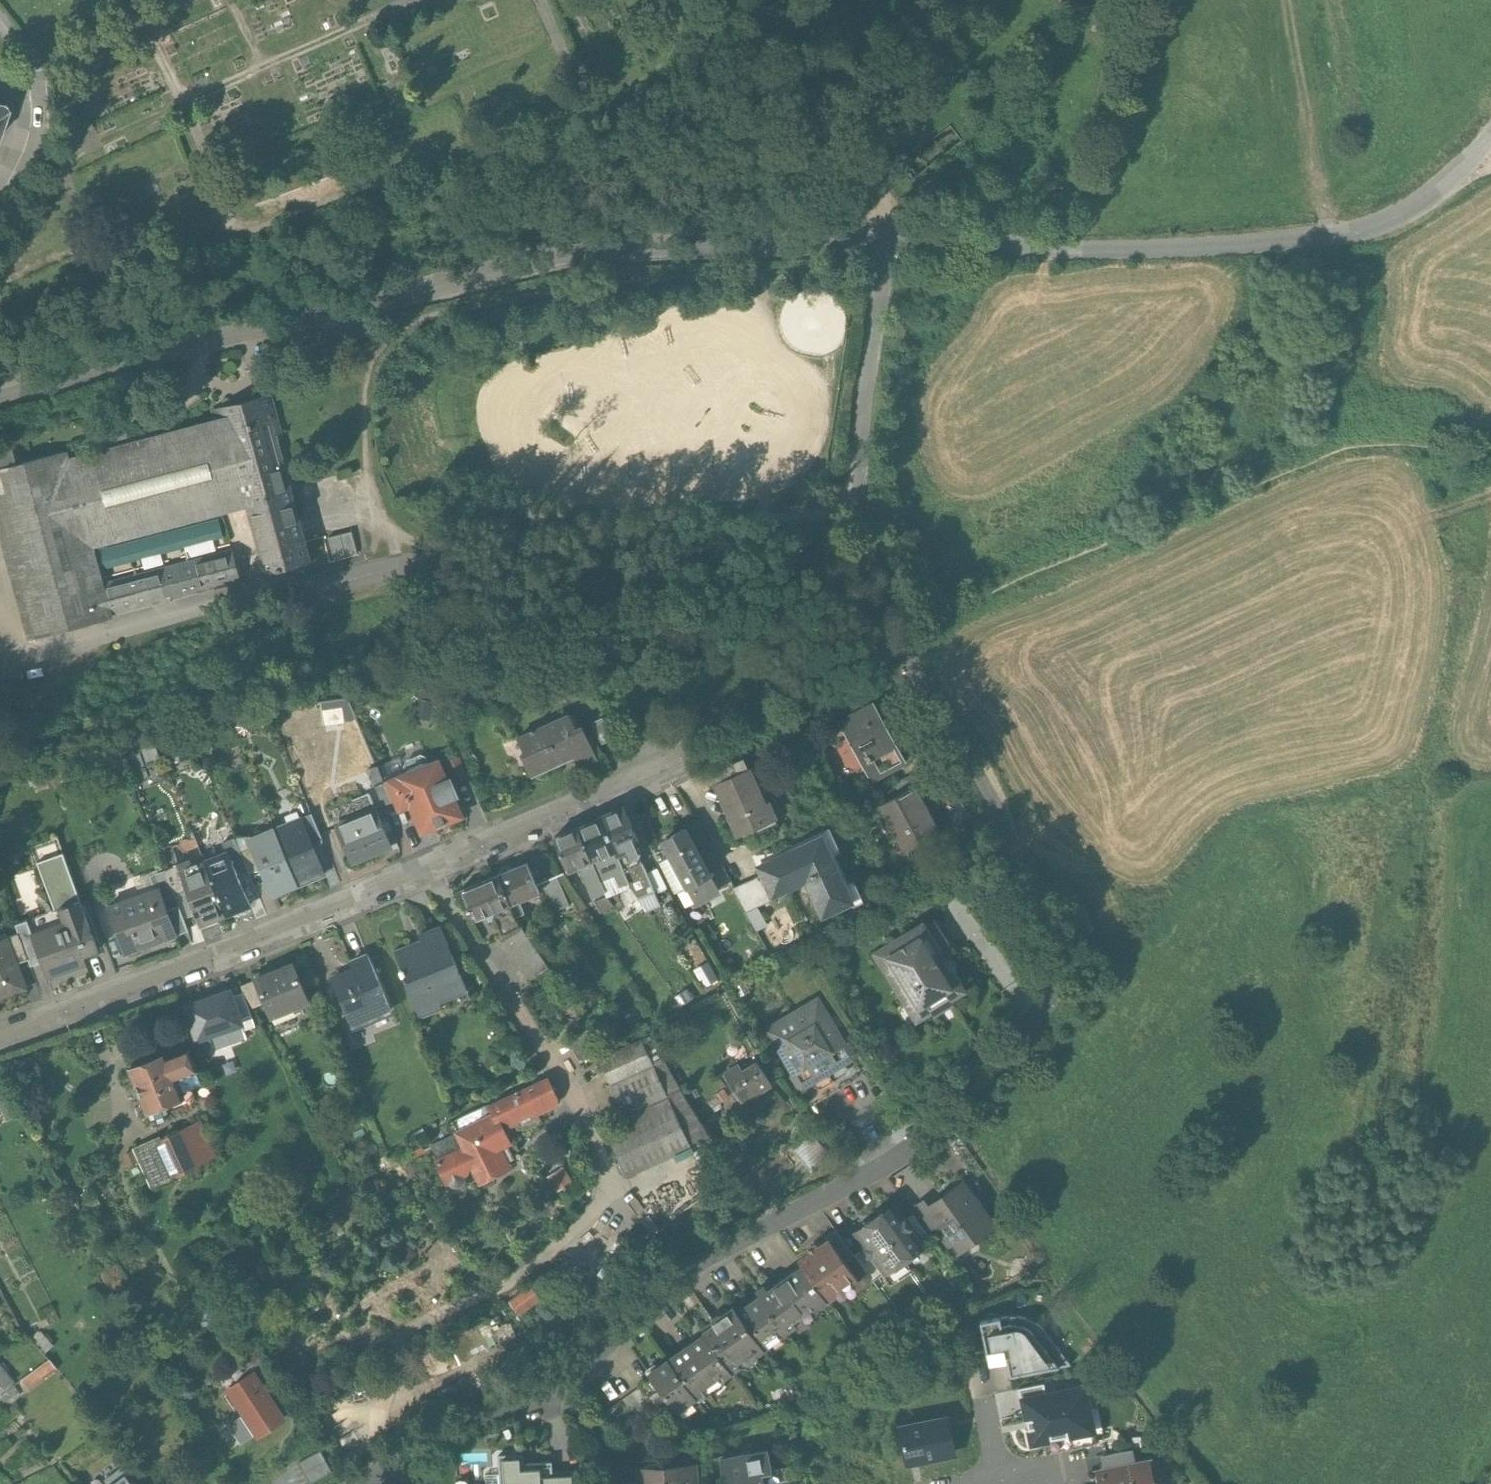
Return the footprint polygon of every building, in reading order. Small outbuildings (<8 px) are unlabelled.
[(946,33),(932,35),(934,51),(949,48),(946,33)] [(308,566),(265,401),(211,415),(214,427),(223,425),(246,506),(247,508),(265,577),(308,566)] [(66,466),(64,456),(16,468),(0,473),(0,530),(30,644),(106,624),(105,619),(238,584),(232,564),(99,599),(87,550),(247,508),(246,506),(223,425),(214,427),(66,466)] [(0,450),(0,473),(16,468),(11,448),(0,450)] [(328,540),(335,565),(368,555),(361,531),(328,540)] [(892,749),(871,711),(875,709),(874,707),(839,726),(872,785),(906,766),(896,747),(892,749)] [(570,715),(522,738),(529,753),(523,756),(531,775),(575,754),(580,765),(597,757),(583,728),(577,731),(570,715)] [(744,759),(711,774),(716,785),(721,782),(749,770),(744,759)] [(430,765),(424,766),(419,767),(415,769),(411,771),(407,774),(405,776),(398,778),(410,807),(422,834),(462,817),(454,799),(455,798),(455,793),(454,788),(452,783),(448,780),(446,781),(438,761),(430,765)] [(749,770),(721,782),(737,818),(731,820),(739,837),(772,822),(749,770)] [(916,776),(895,787),(902,799),(919,790),(920,792),(923,790),(916,776)] [(410,807),(398,778),(385,784),(393,803),(397,812),(410,807)] [(385,784),(376,788),(383,807),(393,803),(385,784)] [(902,799),(881,810),(904,856),(943,837),(920,792),(919,790),(902,799)] [(371,795),(354,802),(361,818),(377,811),(371,795)] [(625,807),(601,818),(615,850),(624,846),(639,840),(625,807)] [(361,818),(337,828),(352,864),(392,847),(377,811),(361,818)] [(601,818),(578,828),(591,861),(607,854),(615,850),(601,818)] [(301,821),(275,832),(298,887),(325,876),(312,846),(303,825),(301,821)] [(314,821),(303,825),(312,846),(322,842),(314,821)] [(694,823),(684,829),(694,847),(705,841),(694,823)] [(578,828),(555,838),(569,870),(583,864),(591,861),(578,828)] [(684,829),(664,841),(690,886),(710,875),(694,847),(684,829)] [(275,832),(250,843),(251,847),(260,868),(273,898),(298,887),(275,832)] [(822,838),(759,868),(762,876),(773,897),(805,882),(822,916),(852,902),(822,838)] [(641,875),(631,852),(624,846),(615,850),(627,881),(641,875)] [(260,868),(251,847),(240,852),(249,873),(260,868)] [(627,881),(615,850),(607,854),(606,862),(616,886),(623,883),(627,881)] [(228,854),(204,864),(225,917),(249,906),(228,854)] [(65,925),(32,937),(41,963),(47,978),(83,964),(82,962),(100,955),(63,855),(38,864),(55,911),(59,910),(65,925)] [(591,861),(583,864),(583,874),(592,897),(599,894),(604,892),(591,861)] [(527,863),(497,875),(510,904),(517,901),(539,892),(527,863)] [(180,874),(178,875),(184,890),(200,927),(225,917),(204,864),(180,874)] [(177,866),(166,870),(175,894),(184,890),(178,875),(180,874),(177,866)] [(641,875),(627,881),(636,893),(638,897),(652,891),(645,873),(641,875)] [(497,875),(459,890),(471,920),(487,913),(489,918),(495,916),(493,911),(502,907),(510,904),(497,875)] [(557,875),(544,880),(556,909),(570,903),(557,875)] [(717,887),(710,875),(690,886),(694,893),(701,889),(704,894),(717,887)] [(762,876),(733,890),(746,912),(773,899),(773,897),(762,876)] [(627,881),(623,883),(625,888),(620,890),(624,898),(636,893),(627,881)] [(160,890),(108,909),(124,953),(142,947),(140,942),(174,930),(175,930),(168,911),(160,890)] [(604,892),(599,894),(600,898),(594,901),(598,911),(613,905),(605,894),(604,892)] [(519,905),(517,901),(510,904),(516,917),(517,917),(525,914),(521,904),(519,905)] [(516,917),(510,904),(502,907),(508,920),(505,922),(510,934),(523,927),(517,917),(516,917)] [(188,931),(179,907),(168,911),(175,930),(174,930),(176,936),(188,931)] [(32,937),(26,922),(16,925),(28,960),(31,967),(41,963),(32,937)] [(934,924),(907,941),(910,944),(902,949),(897,941),(874,955),(904,1004),(909,1001),(915,1002),(925,1017),(932,1012),(934,1016),(951,1005),(949,1002),(965,992),(953,974),(949,976),(940,961),(952,953),(951,951),(954,949),(939,924),(936,926),(934,924)] [(424,942),(396,953),(403,969),(401,970),(421,1018),(443,1008),(440,1001),(468,990),(441,926),(420,934),(424,942)] [(28,960),(18,933),(7,937),(17,964),(28,960)] [(0,939),(0,998),(26,989),(17,964),(7,937),(0,939)] [(369,956),(352,964),(355,971),(334,980),(348,1011),(359,1006),(366,1022),(390,1011),(383,995),(385,994),(369,956)] [(294,966),(275,974),(274,970),(257,977),(258,980),(256,981),(256,982),(265,1003),(270,1017),(308,1002),(294,966)] [(256,982),(241,989),(252,1008),(265,1003),(256,982)] [(230,993),(186,1008),(198,1041),(241,1025),(232,998),(230,993)] [(232,998),(241,1025),(244,1032),(255,1028),(243,994),(232,998)] [(843,1040),(818,999),(793,1014),(827,1070),(840,1062),(845,1063),(854,1057),(855,1051),(848,1041),(843,1040)] [(827,1070),(793,1014),(770,1028),(795,1069),(792,1075),(798,1085),(805,1087),(813,1082),(814,1077),(827,1070)] [(589,1028),(569,1041),(581,1060),(602,1047),(589,1028)] [(644,1041),(603,1058),(625,1113),(666,1094),(644,1041)] [(165,1056),(130,1071),(147,1112),(182,1098),(175,1080),(197,1071),(188,1050),(167,1059),(165,1056)] [(840,1062),(827,1070),(839,1090),(864,1074),(854,1057),(845,1063),(840,1062)] [(758,1061),(745,1071),(740,1064),(724,1074),(745,1102),(773,1082),(758,1061)] [(827,1070),(814,1077),(813,1082),(805,1087),(815,1104),(839,1090),(827,1070)] [(464,1148),(436,1162),(447,1183),(449,1182),(451,1184),(453,1186),(456,1186),(459,1185),(462,1183),(463,1181),(464,1178),(463,1175),(465,1174),(467,1168),(473,1165),(481,1181),(504,1169),(494,1150),(509,1142),(509,1141),(511,1135),(506,1126),(515,1122),(513,1119),(535,1109),(536,1111),(554,1103),(556,1097),(547,1077),(491,1105),(489,1104),(452,1123),(464,1148)] [(0,1081),(0,1107),(2,1111),(15,1105),(0,1081)] [(671,1100),(605,1129),(624,1173),(645,1167),(692,1146),(671,1100)] [(161,1141),(159,1142),(174,1178),(175,1178),(215,1161),(199,1124),(161,1141)] [(813,1170),(832,1152),(811,1130),(792,1148),(813,1170)] [(160,1137),(134,1149),(152,1188),(174,1178),(159,1142),(161,1141),(160,1137)] [(962,1192),(929,1215),(933,1222),(922,1230),(926,1237),(938,1228),(955,1253),(989,1229),(983,1221),(987,1218),(975,1201),(971,1204),(962,1192)] [(906,1222),(901,1221),(893,1210),(875,1222),(903,1262),(921,1250),(920,1249),(911,1235),(912,1230),(906,1222)] [(922,1230),(913,1218),(906,1222),(912,1230),(911,1235),(920,1249),(930,1242),(926,1237),(922,1230)] [(903,1262),(875,1222),(856,1235),(865,1247),(864,1252),(869,1260),(874,1261),(884,1275),(885,1275),(903,1262)] [(854,1259),(835,1233),(825,1241),(827,1244),(828,1243),(844,1265),(854,1259)] [(844,1265),(828,1243),(827,1244),(818,1250),(817,1248),(814,1248),(808,1252),(808,1255),(809,1257),(799,1264),(802,1268),(827,1303),(856,1282),(844,1265)] [(874,1261),(869,1260),(864,1252),(854,1259),(871,1284),(884,1275),(874,1261)] [(802,1268),(759,1299),(785,1336),(806,1321),(807,1324),(818,1316),(815,1311),(827,1303),(802,1268)] [(785,1336),(759,1299),(737,1315),(761,1349),(764,1353),(786,1337),(785,1336)] [(733,1309),(723,1317),(718,1316),(710,1321),(714,1327),(704,1334),(704,1337),(731,1376),(740,1369),(741,1363),(761,1349),(737,1315),(733,1309)] [(1018,1319),(1012,1319),(1007,1319),(980,1325),(987,1357),(988,1357),(990,1367),(1007,1363),(1010,1380),(1070,1367),(1044,1332),(1041,1329),(1038,1327),(1035,1325),(1030,1322),(1025,1320),(1018,1319)] [(704,1337),(700,1331),(691,1338),(695,1343),(668,1362),(696,1401),(698,1405),(708,1398),(705,1394),(731,1376),(704,1337)] [(52,1357),(22,1378),(29,1389),(59,1368),(52,1357)] [(696,1401),(668,1362),(648,1376),(655,1385),(667,1402),(674,1412),(676,1416),(696,1401)] [(253,1374),(228,1392),(258,1437),(284,1420),(253,1374)] [(655,1385),(645,1391),(642,1387),(632,1395),(646,1414),(647,1416),(667,1402),(655,1385)] [(1023,1414),(1026,1413),(1024,1402),(1047,1397),(1045,1385),(1018,1390),(1023,1414)] [(1047,1397),(1024,1402),(1026,1413),(1028,1421),(1026,1422),(1029,1432),(1030,1432),(1032,1445),(1050,1441),(1050,1442),(1069,1438),(1068,1433),(1092,1428),(1083,1389),(1047,1397)] [(646,1414),(632,1395),(623,1402),(636,1421),(646,1414)] [(636,1421),(623,1402),(613,1409),(627,1428),(636,1421)] [(627,1428),(613,1409),(603,1416),(617,1436),(627,1429),(627,1428)] [(943,1420),(901,1429),(905,1444),(903,1444),(904,1449),(905,1449),(909,1464),(950,1456),(943,1420)] [(298,1464),(309,1483),(315,1483),(333,1474),(321,1452),(298,1464)] [(720,1462),(722,1480),(716,1481),(717,1483),(763,1483),(761,1474),(772,1472),(768,1456),(744,1461),(744,1457),(720,1462)] [(499,1483),(576,1483),(575,1473),(551,1475),(550,1464),(524,1466),(523,1457),(497,1459),(499,1483)] [(1101,1477),(1103,1483),(1149,1483),(1146,1467),(1101,1477)] [(640,1472),(640,1483),(690,1483),(689,1469),(680,1469),(679,1468),(663,1469),(663,1471),(640,1472)] [(122,1469),(104,1482),(106,1483),(133,1483),(122,1469)]
